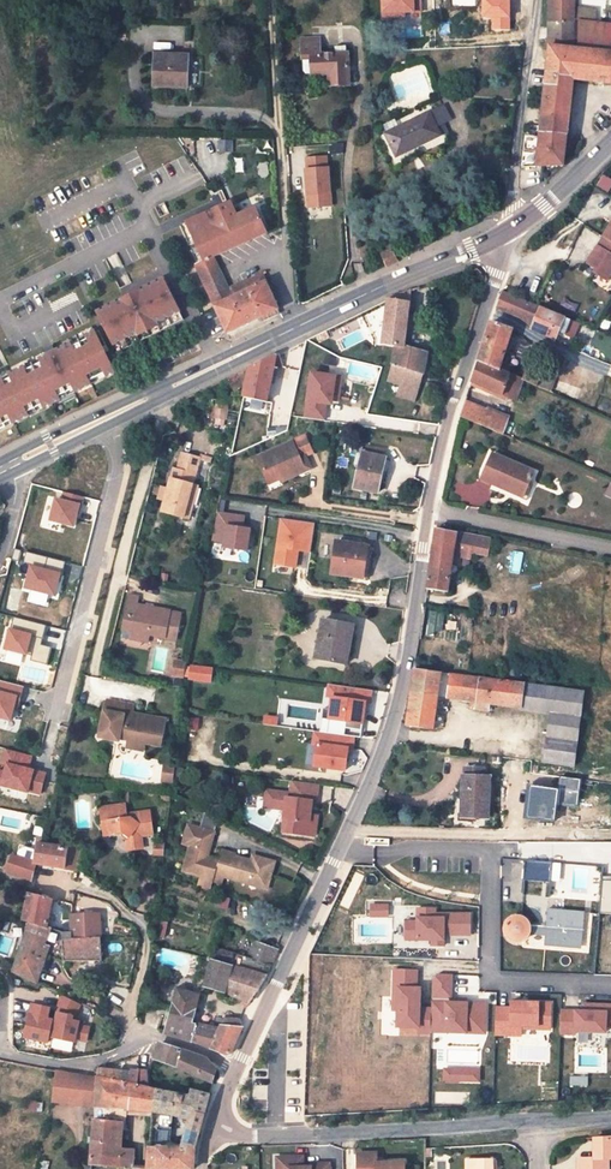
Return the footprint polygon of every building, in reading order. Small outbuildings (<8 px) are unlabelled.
[(549,21),(574,23),(575,0),(549,0),(549,21)] [(549,21),(548,47),(550,47),(547,76),(574,79),(581,80),(610,83),(610,26),(596,24),(597,10),(581,7),(580,23),(574,23),(549,21)] [(306,76),(312,76),(329,75),(330,87),(350,86),(349,73),(346,73),(346,67),(349,67),(348,53),(335,54),(321,55),(320,39),(302,40),(304,75),(306,76)] [(335,46),(335,54),(348,53),(348,46),(335,46)] [(182,56),(155,55),(154,88),(189,89),(190,48),(182,48),(182,56)] [(567,136),(574,79),(547,76),(542,124),(541,132),(567,136)] [(396,157),(410,150),(417,147),(440,135),(440,134),(446,135),(441,124),(451,120),(444,106),(434,110),(385,134),(396,157)] [(542,124),(528,123),(527,125),(527,131),(541,132),(542,124)] [(541,132),(527,131),(523,167),(563,166),(567,136),(541,132)] [(421,155),(417,147),(410,150),(414,158),(421,155)] [(327,177),(307,178),(308,190),(306,190),(309,227),(331,225),(329,188),(327,188),(327,177)] [(267,233),(256,208),(225,221),(219,208),(187,223),(205,261),(196,266),(215,306),(228,334),(278,310),(272,297),(265,281),(262,274),(247,281),(229,289),(215,257),(267,233)] [(483,208),(473,214),(477,221),(487,216),(483,208)] [(607,281),(610,275),(610,226),(604,238),(588,264),(597,270),(595,273),(607,281)] [(380,258),(385,268),(396,263),(391,252),(380,258)] [(164,279),(99,311),(116,345),(181,313),(164,279)] [(265,281),(272,297),(276,295),(269,280),(265,281)] [(411,291),(388,299),(383,345),(396,348),(393,363),(388,381),(400,385),(418,390),(423,374),(428,353),(405,346),(411,291)] [(564,320),(565,318),(502,292),(496,309),(519,318),(533,327),(531,330),(556,340),(559,332),(564,320)] [(181,313),(116,345),(119,351),(184,319),(181,313)] [(564,320),(559,332),(562,334),(565,335),(570,322),(564,320)] [(513,331),(491,323),(479,361),(508,374),(511,367),(502,362),(513,331)] [(6,428),(4,424),(11,421),(12,424),(29,416),(27,413),(42,406),(44,409),(60,401),(59,397),(74,390),(75,393),(92,385),(90,382),(105,375),(106,378),(115,373),(95,332),(86,337),(87,340),(72,348),(71,344),(55,352),(61,364),(57,366),(51,354),(39,360),(40,364),(25,371),(24,368),(8,376),(10,379),(3,382),(2,379),(0,380),(0,430),(6,428)] [(248,369),(242,398),(267,403),(277,355),(276,354),(249,368),(248,369)] [(508,374),(479,361),(472,382),(507,397),(506,401),(515,405),(523,380),(508,374)] [(542,375),(528,369),(524,381),(538,387),(542,375)] [(342,378),(312,374),(305,418),(324,420),(327,403),(337,405),(342,378)] [(418,390),(400,385),(397,396),(415,402),(418,390)] [(491,412),(466,402),(461,416),(486,427),(491,412)] [(504,435),(506,429),(509,420),(491,412),(486,427),(504,435)] [(508,430),(516,434),(519,426),(511,423),(508,430)] [(506,429),(504,435),(514,440),(516,434),(508,430),(506,429)] [(280,480),(281,480),(294,474),(293,471),(304,467),(300,459),(306,457),(306,456),(313,453),(305,436),(258,457),(270,485),(280,480)] [(364,444),(363,453),(384,457),(387,458),(388,449),(364,444)] [(354,467),(359,468),(363,453),(358,452),(354,467)] [(164,501),(161,512),(188,520),(198,485),(194,483),(201,457),(183,453),(178,468),(174,468),(168,488),(164,501)] [(363,453),(359,468),(355,488),(378,493),(383,471),(381,471),(384,457),(363,453)] [(524,493),(534,472),(494,455),(483,480),(502,489),(504,484),(524,493)] [(300,459),(304,467),(306,472),(312,469),(306,457),(300,459)] [(293,471),(294,474),(296,477),(306,472),(304,467),(293,471)] [(282,483),(296,477),(294,474),(281,480),(282,483)] [(522,497),(524,493),(504,484),(502,489),(522,497)] [(157,499),(164,501),(168,488),(161,486),(157,499)] [(57,499),(52,520),(74,527),(80,497),(65,492),(63,501),(57,499)] [(246,517),(219,513),(213,540),(226,542),(225,547),(249,551),(252,529),(244,528),(246,517)] [(315,524),(282,519),(276,565),(295,568),(298,551),(311,554),(315,524)] [(215,522),(209,520),(206,529),(212,531),(215,522)] [(472,553),(474,536),(436,529),(427,588),(448,591),(454,556),(470,559),(472,553)] [(489,555),(491,540),(474,536),(472,553),(489,556),(489,555)] [(500,542),(491,540),(489,555),(495,556),(496,552),(498,552),(500,542)] [(337,542),(332,574),(370,579),(372,561),(367,561),(369,547),(337,542)] [(26,552),(23,562),(32,565),(26,589),(56,596),(60,575),(63,575),(66,562),(26,552)] [(139,597),(129,595),(122,630),(132,632),(132,634),(150,638),(151,635),(167,638),(167,640),(177,642),(182,614),(172,612),(172,611),(138,604),(139,597)] [(14,617),(6,649),(32,656),(31,661),(47,666),(51,647),(42,645),(46,625),(14,617)] [(353,626),(323,621),(316,658),(347,664),(353,626)] [(150,638),(132,634),(130,641),(149,644),(150,638)] [(177,663),(177,671),(186,672),(186,664),(177,663)] [(201,667),(191,666),(190,678),(213,680),(214,668),(201,666),(201,667)] [(493,704),(521,708),(524,684),(414,669),(407,726),(434,729),(439,697),(471,701),(478,701),(477,708),(477,709),(489,711),(490,703),(493,704)] [(10,720),(16,697),(21,698),(23,687),(0,681),(0,718),(10,720)] [(371,690),(329,684),(327,696),(331,697),(328,718),(345,721),(344,727),(361,730),(363,717),(365,702),(369,703),(371,690)] [(521,708),(521,710),(550,714),(544,762),(574,766),(584,692),(524,684),(521,708)] [(162,747),(167,720),(134,715),(135,706),(126,705),(107,702),(106,712),(105,712),(101,733),(105,740),(119,743),(119,739),(128,741),(127,743),(146,746),(146,744),(162,747)] [(278,718),(266,716),(265,724),(277,726),(278,718)] [(353,736),(313,731),(312,744),(316,744),(313,766),(344,770),(346,757),(347,748),(351,749),(353,736)] [(146,746),(127,743),(126,749),(145,752),(146,746)] [(6,749),(2,763),(8,764),(2,786),(28,792),(28,791),(40,794),(46,774),(28,770),(31,756),(6,749)] [(174,784),(175,765),(162,765),(162,784),(174,784)] [(465,767),(464,776),(485,777),(485,768),(465,767)] [(488,818),(490,777),(485,777),(464,776),(463,776),(462,796),(465,796),(464,817),(488,818)] [(560,776),(558,804),(578,806),(581,779),(560,776)] [(317,802),(320,785),(291,781),(289,796),(289,800),(277,798),(275,810),(284,811),(284,819),(288,820),(287,833),(310,836),(312,823),(310,823),(311,815),(313,802),(317,802)] [(528,785),(523,818),(555,821),(559,788),(528,785)] [(289,800),(289,796),(274,794),(273,801),(265,800),(264,809),(275,810),(277,798),(289,800)] [(126,805),(102,808),(105,832),(108,831),(112,835),(122,833),(129,837),(127,841),(127,851),(139,849),(138,838),(143,837),(153,835),(150,811),(127,814),(126,805)] [(312,823),(310,836),(315,836),(318,816),(311,815),(310,823),(312,823)] [(36,833),(46,835),(50,820),(39,817),(36,833)] [(199,889),(213,893),(218,877),(250,886),(251,881),(265,885),(271,882),(273,872),(270,867),(266,866),(265,863),(266,861),(254,858),(253,863),(236,858),(237,857),(223,854),(221,862),(209,860),(210,856),(208,854),(210,845),(213,845),(215,835),(188,828),(183,846),(190,848),(185,865),(194,867),(192,876),(203,878),(199,889)] [(66,869),(69,849),(43,845),(38,845),(36,864),(66,869)] [(69,849),(66,869),(78,871),(81,848),(69,847),(69,849)] [(12,857),(8,871),(32,880),(36,864),(12,857)] [(275,863),(266,861),(265,863),(266,866),(270,867),(273,872),(275,863)] [(525,880),(550,882),(551,864),(526,863),(525,880)] [(183,873),(192,876),(194,867),(185,865),(183,873)] [(268,891),(271,882),(265,885),(251,881),(250,886),(268,891)] [(602,884),(600,913),(610,914),(610,884),(602,884)] [(47,928),(48,927),(54,899),(29,893),(23,921),(30,923),(47,928)] [(370,903),(369,917),(388,917),(389,903),(370,903)] [(418,922),(406,922),(405,939),(431,940),(432,946),(443,946),(443,935),(471,935),(469,914),(435,913),(435,909),(419,908),(418,922)] [(567,940),(583,941),(585,912),(548,910),(546,927),(532,926),(531,922),(529,919),(526,917),(523,916),(521,915),(518,914),(515,914),(511,915),(509,917),(506,920),(504,923),(503,927),(503,930),(503,933),(505,936),(507,939),(509,941),(512,942),(514,943),(519,944),(524,943),(528,940),(530,937),(531,936),(531,934),(546,935),(545,944),(566,945),(567,940)] [(71,915),(71,917),(72,932),(72,940),(101,939),(99,914),(71,915)] [(63,933),(72,932),(71,917),(64,917),(63,933)] [(47,928),(30,923),(14,971),(15,972),(38,983),(43,968),(44,967),(48,956),(64,961),(102,961),(101,939),(72,940),(72,932),(63,933),(48,927),(47,928)] [(205,987),(206,988),(227,994),(244,1000),(241,1004),(246,1008),(260,991),(271,967),(279,950),(278,950),(255,941),(248,958),(215,949),(212,960),(205,987)] [(417,971),(394,970),(393,1011),(400,1011),(399,1027),(419,1028),(419,1032),(430,1033),(430,1007),(420,1007),(420,988),(417,989),(417,971)] [(451,974),(439,974),(433,979),(431,1032),(485,1034),(485,1004),(451,1003),(451,974)] [(177,990),(172,1008),(164,1034),(175,1037),(192,1041),(197,1024),(193,1024),(201,995),(200,995),(177,990)] [(63,995),(58,1006),(68,1011),(67,1015),(58,1013),(53,1038),(74,1043),(75,1039),(87,1042),(89,1029),(78,1026),(80,1018),(75,1017),(81,1004),(63,995)] [(496,1007),(495,1035),(511,1036),(512,1025),(521,1026),(521,1029),(550,1030),(552,1003),(512,1002),(511,1008),(496,1007)] [(560,1034),(576,1034),(575,1031),(605,1033),(606,1026),(610,1026),(610,1005),(589,1004),(588,1012),(561,1010),(560,1034)] [(50,1008),(32,1005),(25,1037),(48,1043),(53,1021),(47,1020),(50,1008)] [(221,1026),(242,1028),(240,1020),(225,1018),(221,1026)] [(210,1049),(220,1029),(197,1024),(192,1041),(210,1049)] [(242,1029),(242,1028),(221,1026),(220,1029),(210,1049),(228,1056),(231,1055),(236,1043),(242,1029)] [(156,1053),(154,1059),(172,1065),(213,1083),(218,1070),(206,1057),(159,1043),(156,1053)] [(443,1068),(442,1082),(479,1082),(479,1067),(443,1068)] [(131,1073),(99,1069),(98,1078),(129,1085),(131,1073)] [(139,1070),(138,1074),(137,1086),(150,1089),(148,1072),(148,1071),(139,1070)] [(52,1103),(96,1107),(124,1109),(124,1110),(152,1112),(153,1113),(158,1091),(150,1089),(137,1086),(129,1085),(98,1078),(56,1072),(52,1103)] [(138,1074),(131,1073),(129,1085),(137,1086),(138,1074)] [(176,1117),(189,1120),(191,1114),(204,1118),(210,1095),(192,1090),(190,1097),(158,1091),(153,1113),(162,1114),(176,1117)] [(26,1101),(24,1111),(37,1112),(37,1100),(26,1101)] [(124,1109),(96,1107),(95,1108),(94,1120),(123,1122),(124,1116),(124,1110),(124,1109)] [(152,1112),(124,1110),(124,1116),(151,1118),(151,1117),(152,1112)] [(189,1120),(182,1146),(196,1146),(204,1118),(191,1114),(189,1120)] [(123,1122),(94,1120),(90,1166),(132,1168),(133,1168),(134,1151),(122,1149),(123,1122)] [(580,1159),(580,1168),(609,1168),(608,1158),(610,1158),(610,1139),(593,1140),(593,1159),(580,1159)] [(147,1168),(194,1168),(196,1146),(182,1146),(149,1148),(147,1168)] [(359,1153),(360,1168),(407,1168),(407,1162),(379,1162),(378,1152),(359,1153)] [(278,1156),(278,1168),(331,1168),(331,1163),(312,1163),(312,1166),(305,1166),(301,1166),(301,1156),(278,1156)] [(488,1160),(466,1160),(467,1168),(488,1168),(488,1160)]
